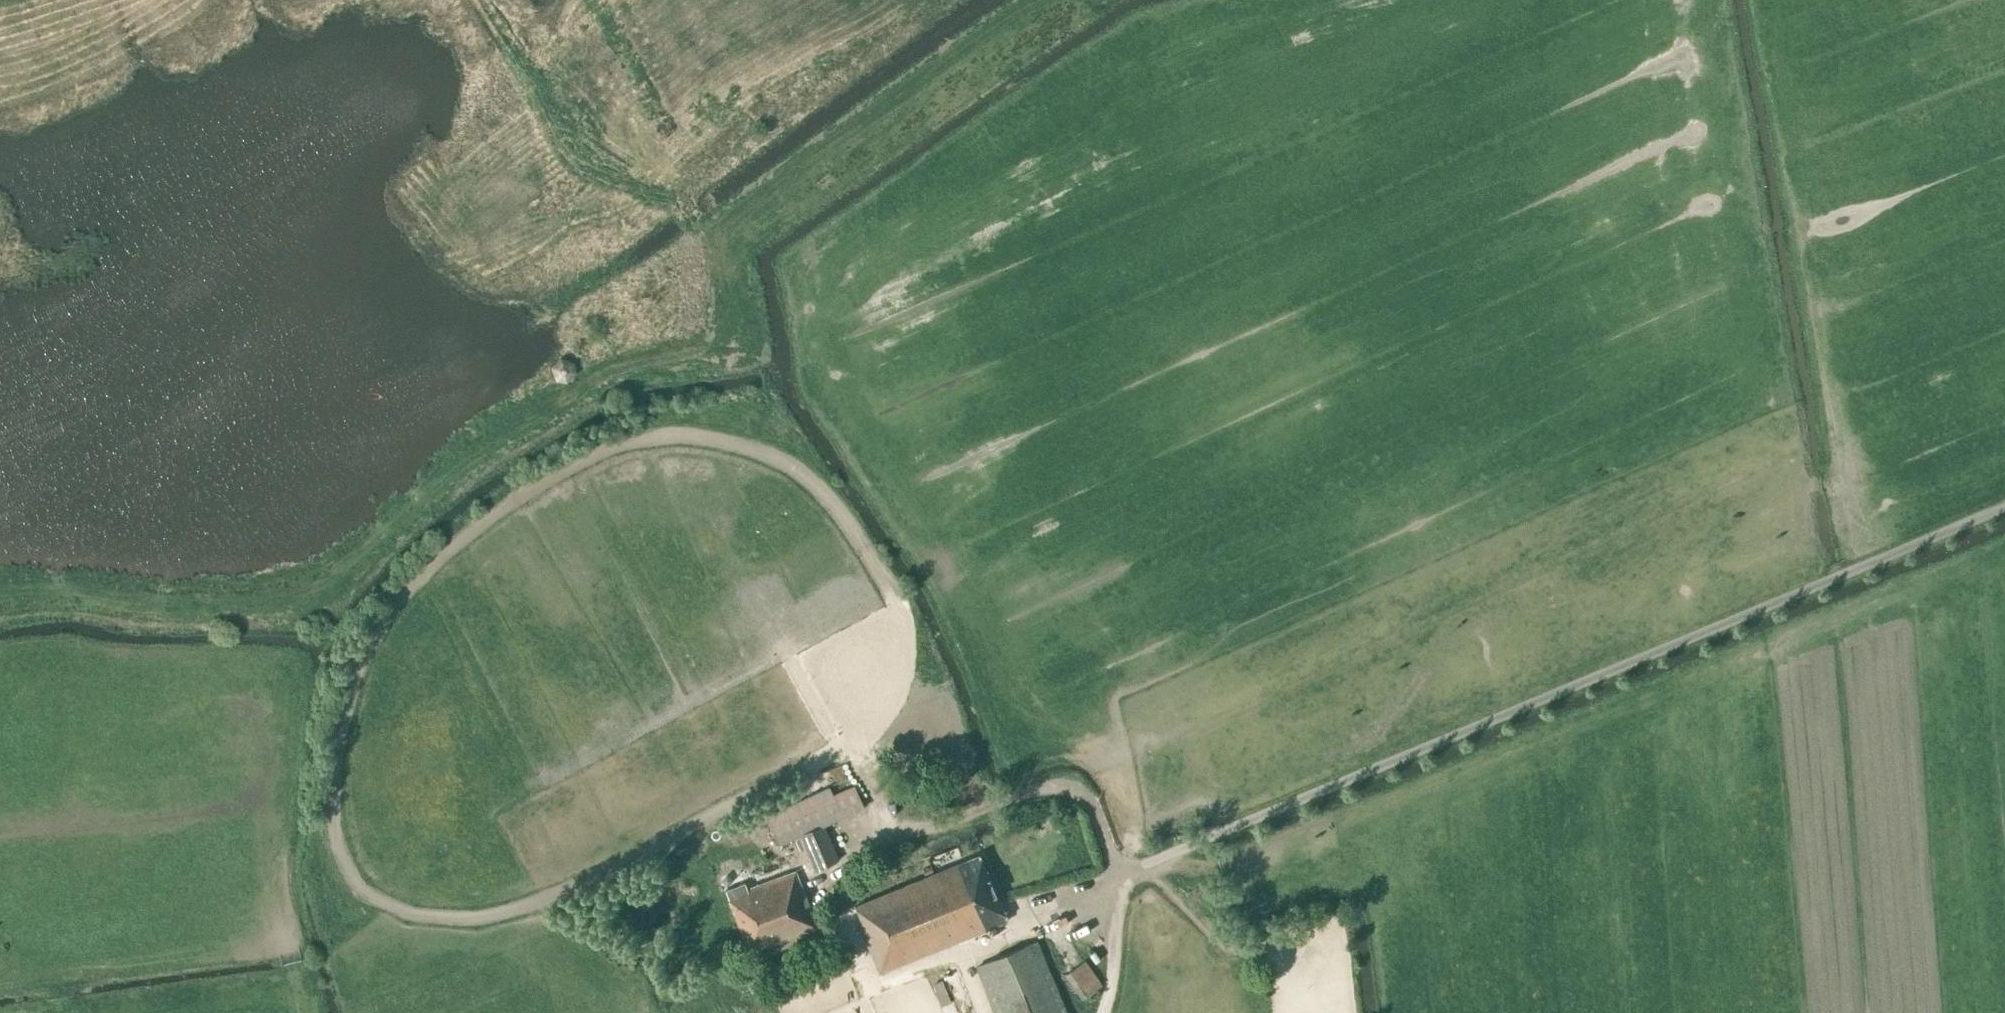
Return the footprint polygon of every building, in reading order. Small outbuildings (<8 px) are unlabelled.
[(574,370),(573,364),(561,360),(553,368),(557,380),(563,381),(574,370)] [(863,808),(854,786),(832,796),(829,790),(766,815),(778,844),(794,837),(800,852),(804,850),(813,871),(838,861),(823,825),(863,808)] [(986,872),(979,856),(854,907),(861,923),(858,924),(879,974),(989,929),(992,937),(1010,930),(1007,922),(999,902),(1000,902),(987,872),(986,872)] [(815,927),(794,871),(746,889),(744,884),(725,891),(742,937),(744,936),(750,952),(815,927)] [(1036,943),(976,967),(994,1012),(1064,1012),(1036,943)] [(1081,1000),(1101,986),(1084,960),(1063,974),(1081,1000)]
